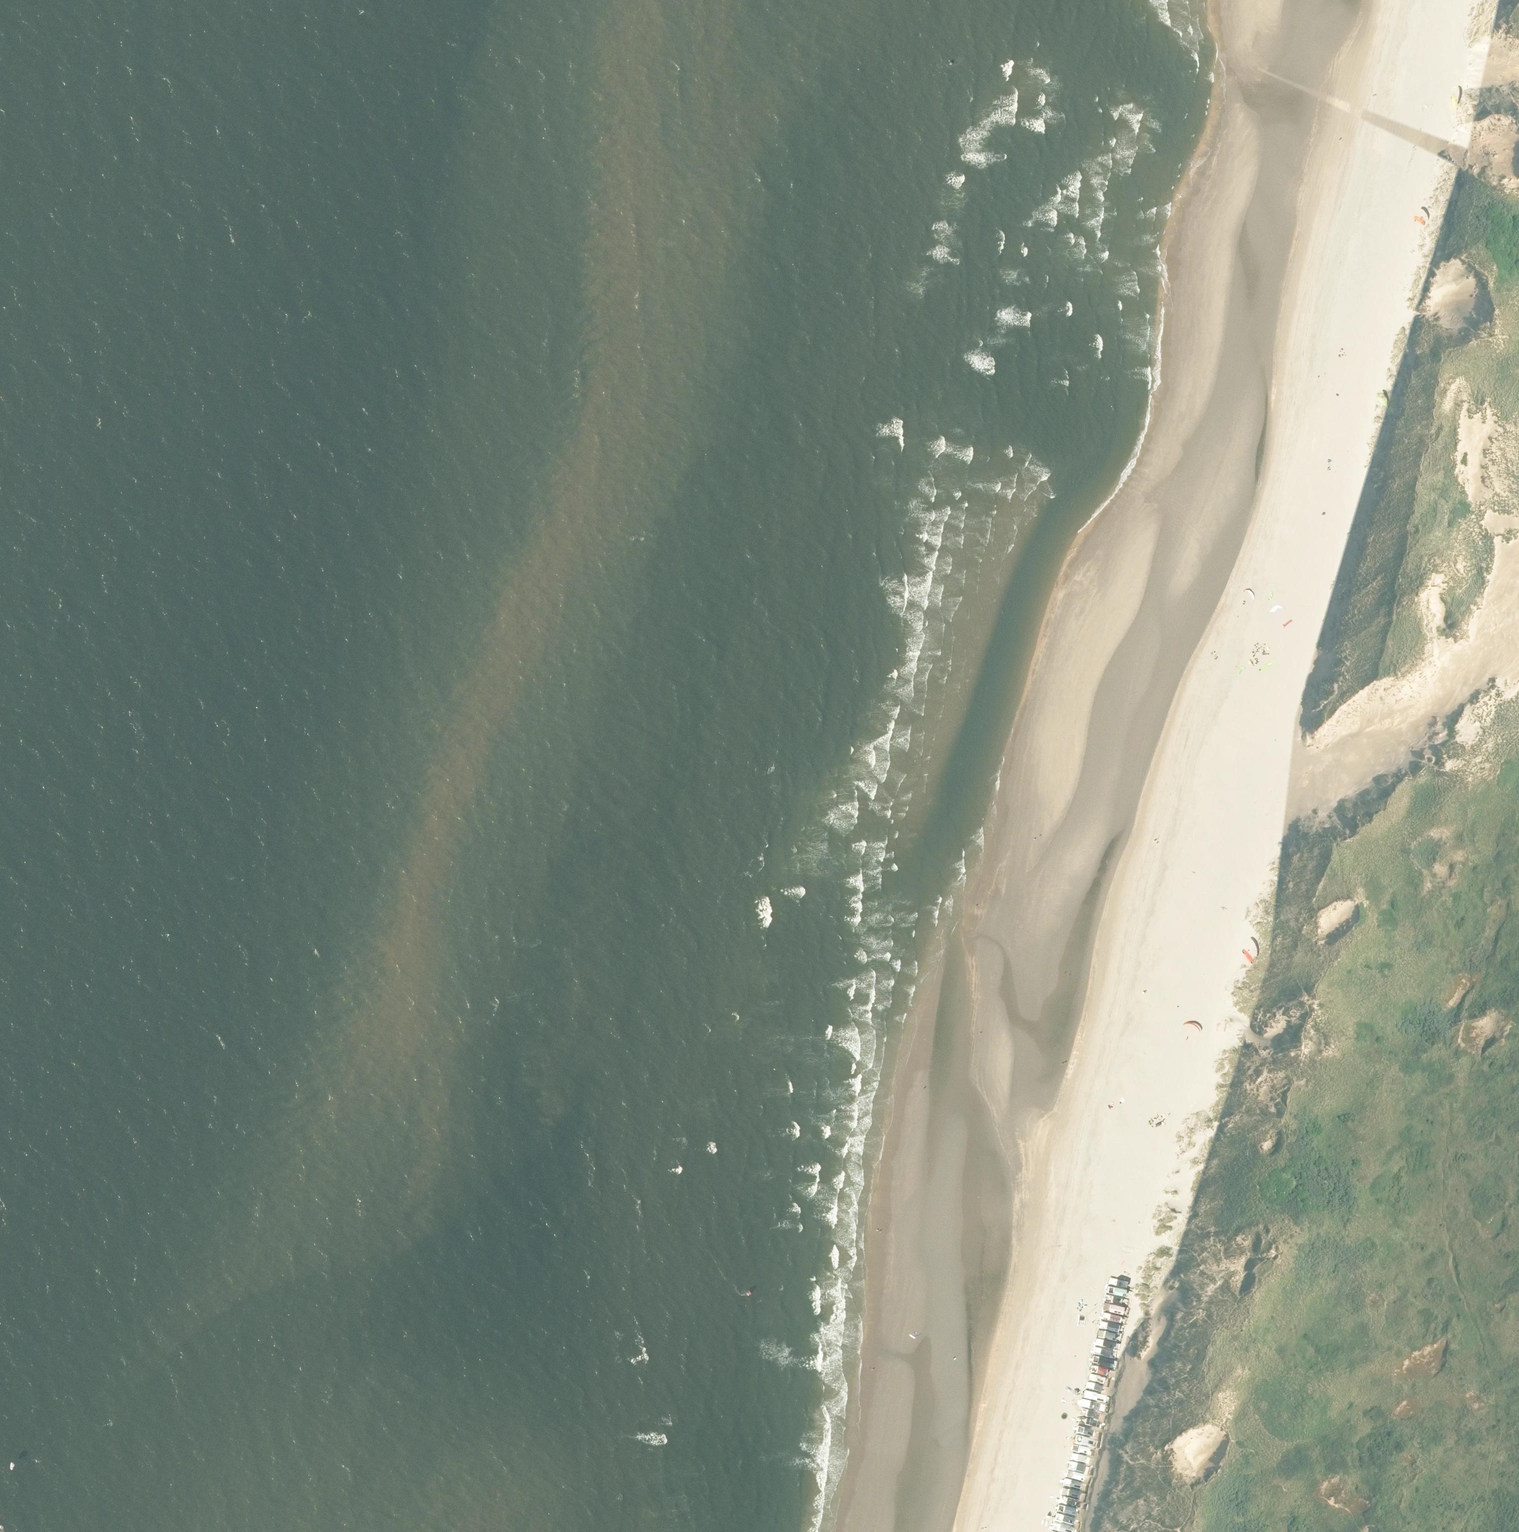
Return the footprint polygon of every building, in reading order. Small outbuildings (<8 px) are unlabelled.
[(1117,1338),(1119,1339),(1120,1330),(1107,1329),(1105,1344),(1116,1345),(1117,1338)] [(1102,1362),(1112,1363),(1114,1348),(1103,1347),(1102,1362)] [(1094,1363),(1079,1458),(1083,1459),(1082,1468),(1093,1470),(1097,1445),(1103,1445),(1106,1428),(1103,1428),(1104,1418),(1108,1418),(1111,1402),(1105,1401),(1107,1391),(1108,1391),(1112,1365),(1094,1363)] [(1086,1469),(1081,1469),(1082,1459),(1076,1459),(1074,1476),(1085,1477),(1086,1469)]
